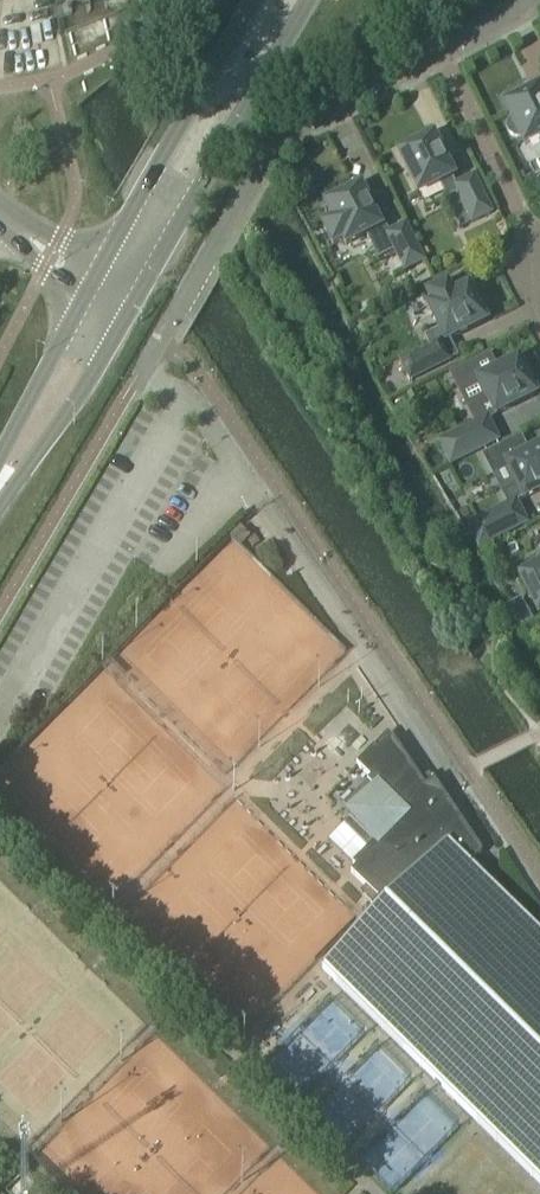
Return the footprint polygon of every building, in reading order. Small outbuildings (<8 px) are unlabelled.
[(538,86),(524,93),(521,88),(503,97),(506,102),(504,103),(512,120),(508,122),(506,126),(506,131),(509,136),(512,139),(517,140),(521,138),(524,143),(539,135),(539,91),(538,86)] [(438,186),(446,201),(457,195),(471,224),(490,215),(472,178),(455,187),(451,180),(451,179),(432,139),(418,146),(415,142),(397,151),(399,155),(398,156),(417,196),(438,186)] [(520,157),(527,175),(539,170),(533,152),(520,157)] [(382,222),(376,225),(359,190),(345,197),(343,192),(324,201),(327,206),(325,207),(333,224),(322,229),(332,248),(342,242),(345,247),(364,237),(376,260),(393,252),(403,273),(422,263),(404,227),(388,235),(382,222)] [(429,350),(399,364),(409,383),(445,365),(457,359),(449,342),(484,324),(477,310),(482,308),(473,290),(468,292),(467,290),(451,298),(445,288),(427,297),(432,308),(427,310),(438,331),(423,338),(429,350)] [(449,376),(458,395),(478,385),(486,402),(467,412),(474,426),(438,444),(449,467),(497,443),(486,421),(493,417),(494,417),(534,398),(527,384),(531,381),(522,363),(518,366),(517,364),(496,374),(487,357),(449,376)] [(466,527),(477,549),(525,525),(515,504),(522,500),(523,501),(539,493),(539,450),(528,456),(525,458),(516,441),(483,457),(492,476),(507,469),(516,488),(501,496),(507,507),(466,527)] [(517,574),(536,613),(539,611),(539,562),(517,574)] [(323,636),(313,649),(327,659),(337,647),(323,636)] [(371,789),(343,817),(371,845),(351,866),(354,869),(349,874),(377,901),(369,909),(376,915),(371,919),(377,925),(458,844),(474,860),(481,854),(431,781),(422,787),(391,741),(375,752),(372,749),(355,766),(369,780),(366,783),(371,789)] [(474,860),(458,844),(377,925),(371,919),(321,970),(539,1187),(539,937),(468,866),(474,860)]
